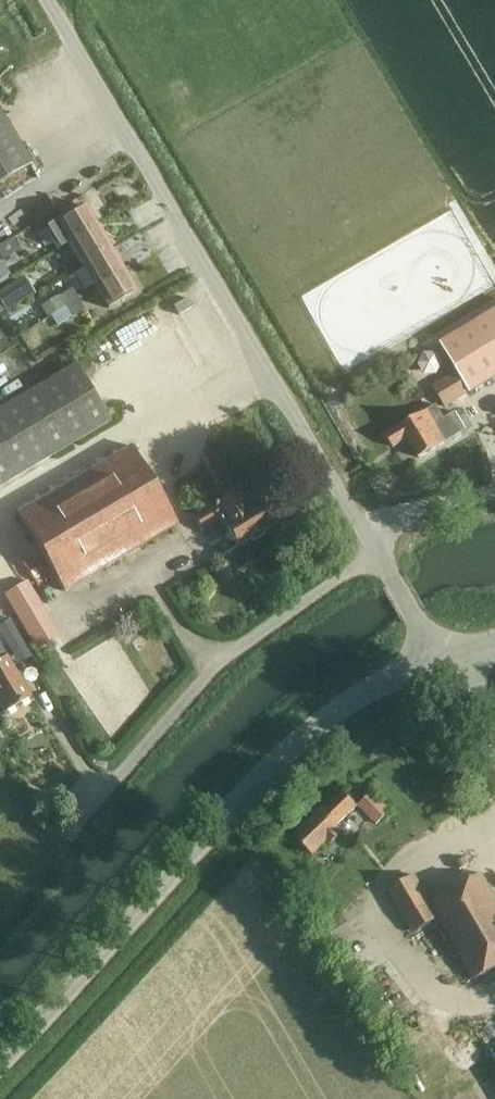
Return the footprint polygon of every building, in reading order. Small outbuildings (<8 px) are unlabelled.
[(0,113),(0,182),(30,164),(0,113)] [(96,226),(84,206),(56,223),(37,236),(45,248),(53,242),(58,250),(68,244),(68,243),(96,226)] [(110,249),(96,226),(68,243),(68,244),(81,266),(110,249)] [(81,266),(95,288),(123,272),(110,249),(81,266)] [(10,276),(0,259),(0,281),(10,276)] [(123,272),(95,288),(107,309),(135,292),(123,272)] [(46,318),(76,300),(70,289),(59,296),(39,307),(46,318)] [(0,299),(0,306),(4,312),(20,302),(13,291),(0,299)] [(76,300),(46,318),(46,319),(50,316),(56,326),(82,310),(76,300)] [(440,344),(470,392),(494,377),(494,311),(440,344)] [(75,365),(0,410),(0,486),(109,422),(75,365)] [(432,387),(444,408),(467,394),(454,374),(432,387)] [(436,406),(385,436),(393,448),(407,439),(419,458),(439,447),(438,447),(447,441),(465,430),(455,413),(444,420),(436,406)] [(176,525),(130,447),(16,514),(63,592),(176,525)] [(237,492),(192,518),(200,531),(219,520),(235,547),(274,524),(258,498),(245,505),(237,492)] [(2,597),(36,654),(61,640),(27,582),(2,597)] [(0,623),(0,644),(17,634),(8,618),(0,623)] [(3,713),(29,698),(5,657),(3,658),(0,652),(0,708),(3,713)] [(343,792),(294,838),(312,856),(326,843),(329,846),(342,834),(335,827),(356,807),(343,792)] [(388,812),(372,794),(358,807),(375,825),(388,812)] [(430,905),(413,876),(388,892),(413,934),(438,919),(474,981),(494,968),(494,899),(480,875),(430,905)]
